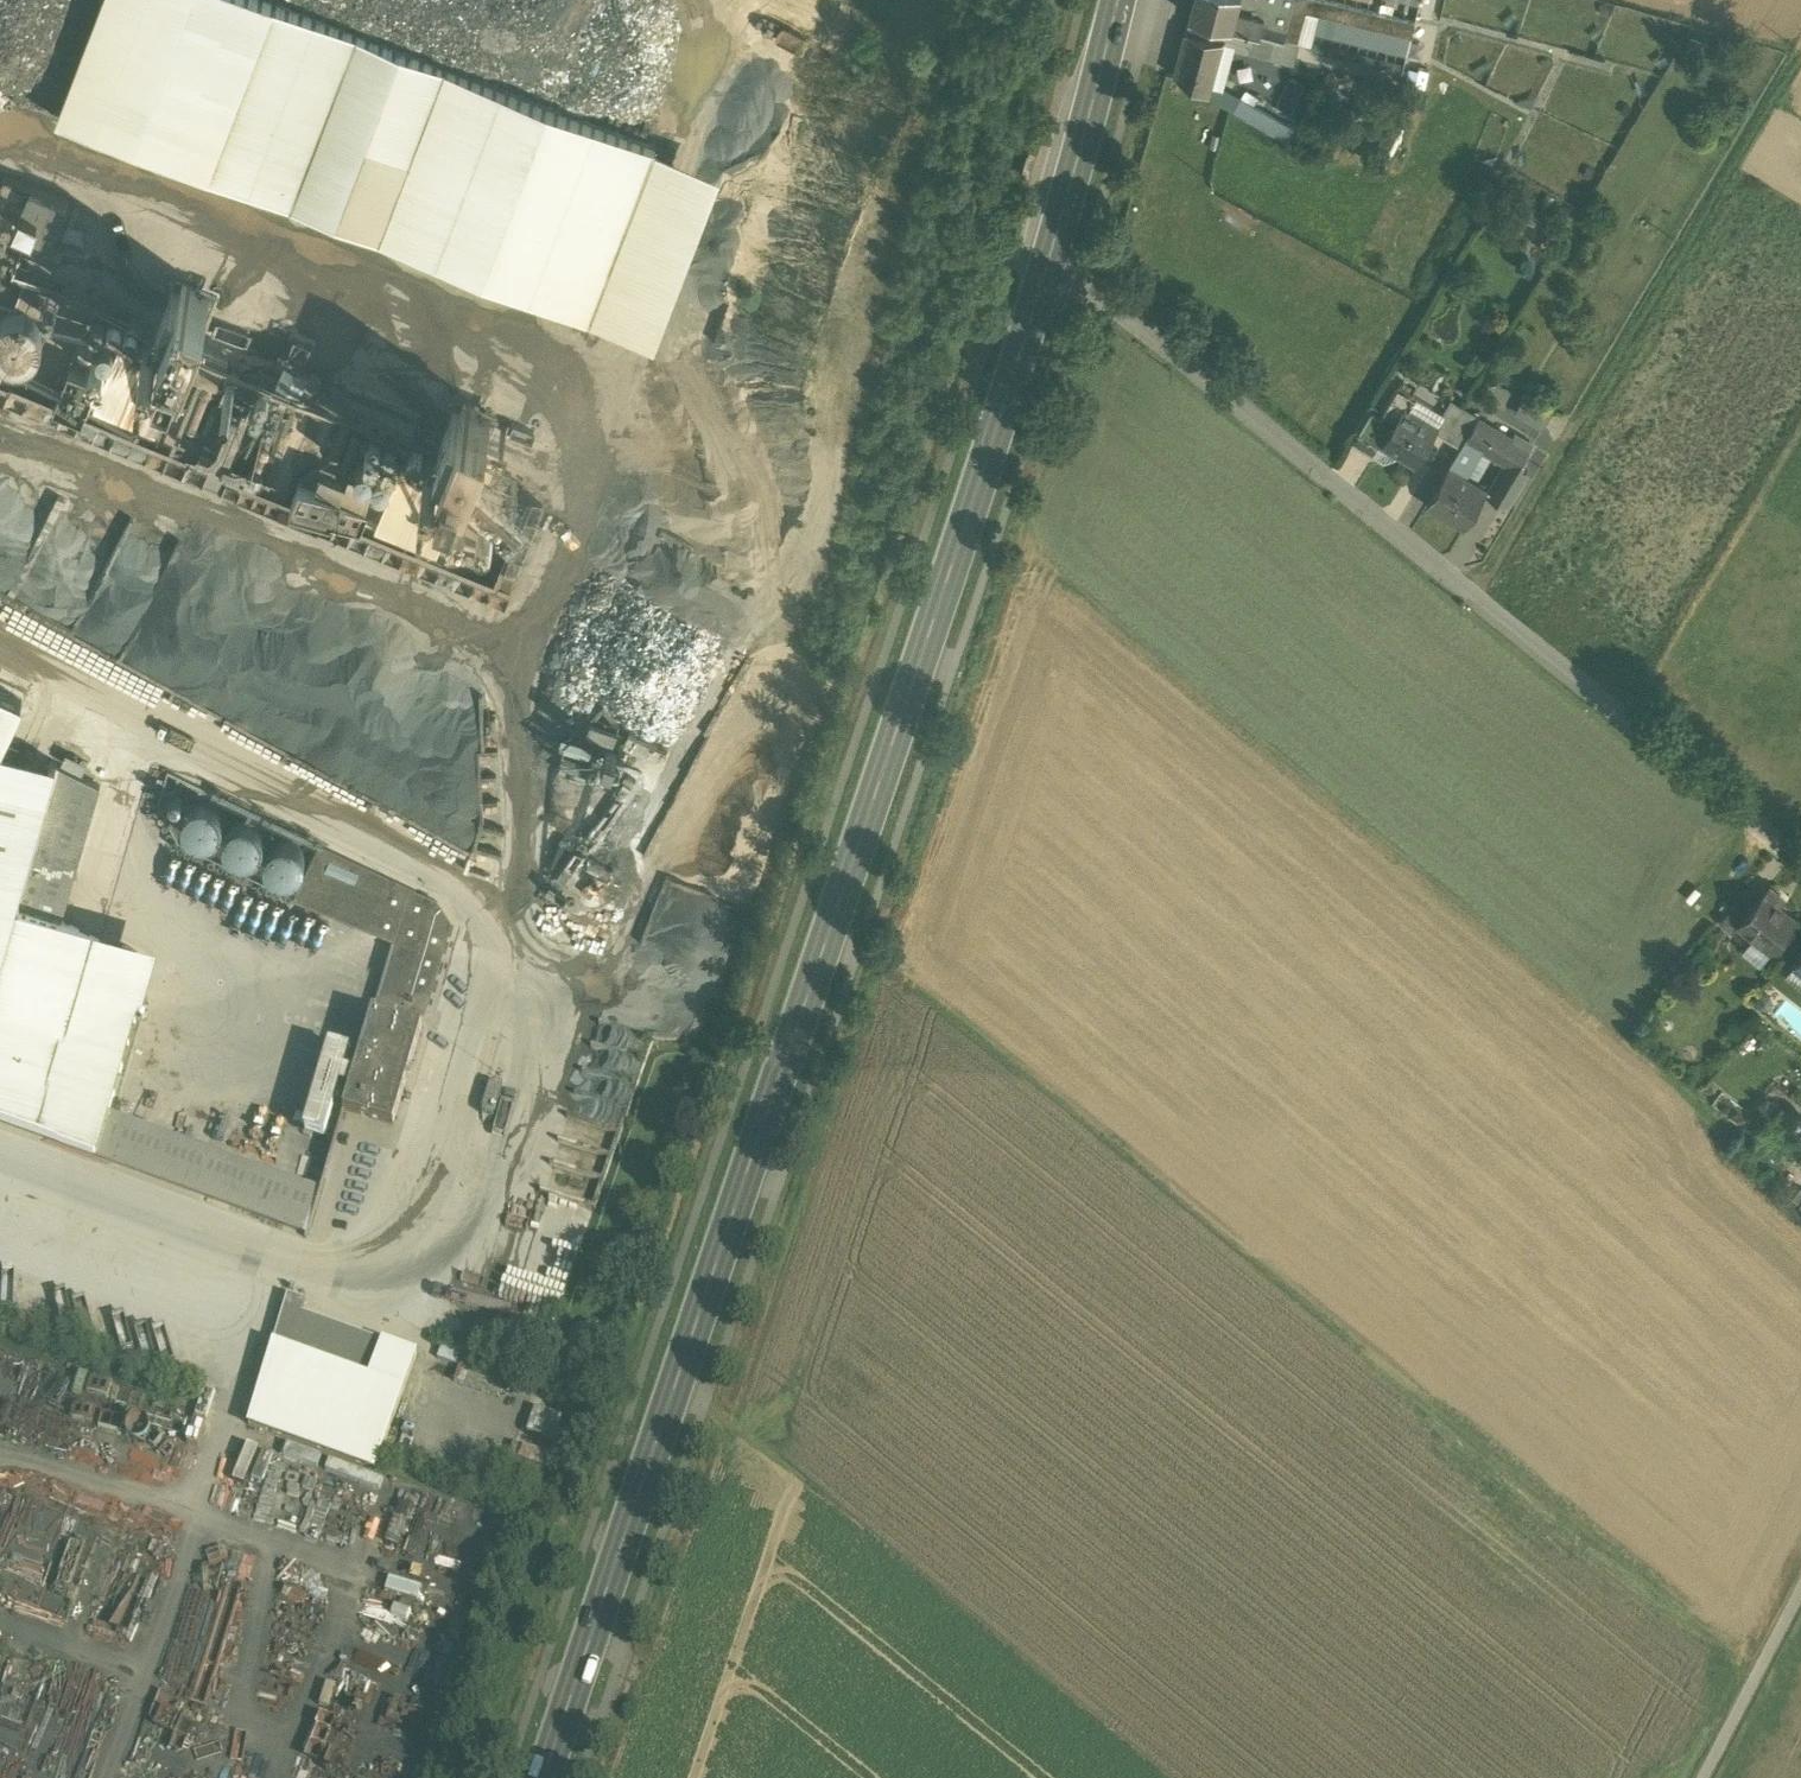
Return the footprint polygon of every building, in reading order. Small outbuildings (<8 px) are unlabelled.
[(58,121),(376,244),(442,71),(257,0),(105,0),(58,121)] [(1188,23),(1210,28),(1212,19),(1232,25),(1237,10),(1239,0),(1193,0),(1188,23)] [(1332,0),(1293,0),(1292,6),(1306,9),(1411,35),(1415,20),(1332,0)] [(1306,9),(1292,6),(1288,21),(1283,38),(1297,41),(1306,9)] [(1288,21),(1240,9),(1237,10),(1232,25),(1283,38),(1288,21)] [(1208,35),(1186,30),(1173,74),(1217,98),(1223,88),(1198,74),(1208,35)] [(655,153),(442,71),(376,244),(589,325),(655,153)] [(709,111),(710,160),(788,158),(786,88),(762,89),(762,109),(709,111)] [(1288,125),(1223,88),(1217,98),(1294,142),(1301,128),(1290,122),(1288,125)] [(1,185),(0,188),(0,246),(49,264),(69,209),(1,185)] [(0,275),(0,410),(315,539),(320,527),(506,600),(523,555),(507,548),(529,488),(501,478),(478,469),(447,456),(410,441),(407,440),(338,413),(315,403),(195,352),(195,351),(189,349),(155,335),(92,310),(58,401),(29,390),(64,299),(0,275)] [(209,300),(181,289),(177,300),(170,297),(169,300),(203,314),(209,300)] [(203,314),(169,300),(156,332),(191,346),(203,314)] [(191,346),(156,332),(155,335),(189,349),(191,346)] [(401,353),(373,341),(360,372),(354,369),(344,395),(345,396),(338,413),(407,440),(414,423),(413,422),(423,398),(389,383),(401,353)] [(1436,426),(1403,407),(1411,393),(1398,385),(1383,409),(1395,417),(1381,441),(1416,462),(1435,430),(1437,427),(1436,426)] [(1465,410),(1451,401),(1436,426),(1437,427),(1435,430),(1448,438),(1465,410)] [(1477,417),(1465,410),(1448,438),(1460,445),(1465,437),(1477,417)] [(1512,437),(1477,417),(1465,437),(1481,447),(1501,458),(1516,433),(1515,433),(1512,437)] [(469,441),(455,435),(447,456),(478,469),(487,448),(494,451),(502,430),(478,420),(469,441)] [(1533,443),(1516,433),(1501,458),(1509,463),(1518,468),(1533,443)] [(1481,447),(1465,437),(1460,445),(1448,466),(1465,475),(1481,447)] [(1509,463),(1491,493),(1507,501),(1523,475),(1517,471),(1518,468),(1509,463)] [(1465,475),(1448,466),(1427,502),(1465,524),(1487,488),(1465,475)] [(22,706),(0,696),(0,750),(22,706)] [(615,760),(623,735),(561,715),(546,762),(578,773),(570,798),(594,806),(593,807),(617,815),(634,766),(615,760)] [(56,771),(55,771),(55,769),(0,755),(0,968),(56,771)] [(0,968),(0,1072),(57,1093),(94,959),(54,947),(99,792),(56,771),(0,968)] [(181,808),(182,806),(181,804),(180,802),(178,800),(176,800),(173,800),(171,802),(170,804),(170,806),(170,808),(172,810),(173,811),(176,812),(178,811),(180,810),(181,808)] [(438,801),(437,817),(465,818),(466,802),(438,801)] [(221,836),(222,829),(221,821),(216,814),(209,810),(202,809),(194,810),(188,815),(183,821),(182,829),(184,837),(188,843),(195,848),(202,849),(210,847),(216,843),(221,836)] [(262,855),(263,847),(262,839),(257,833),(251,828),(243,827),(235,829),(229,833),(225,840),(223,847),(225,855),(229,862),(236,866),(244,867),(251,866),(258,861),(262,855)] [(303,875),(304,867),(303,859),(298,852),(292,848),(284,846),(275,847),(269,851),(264,857),(262,865),(264,873),(268,880),(275,885),(283,887),(291,885),(298,881),(303,875)] [(437,903),(318,848),(292,904),(392,943),(375,1001),(425,1016),(451,925),(437,903)] [(1797,918),(1775,900),(1781,893),(1769,883),(1749,908),(1738,921),(1740,922),(1756,935),(1760,930),(1775,943),(1797,918)] [(1749,908),(1737,898),(1719,920),(1733,931),(1740,922),(1738,921),(1749,908)] [(422,1025),(372,1010),(343,1110),(393,1124),(422,1025)] [(308,1235),(321,1188),(0,1072),(0,1124),(308,1235)] [(306,1301),(288,1295),(274,1343),(291,1349),(303,1313),(306,1301)] [(382,1341),(303,1313),(291,1349),(369,1377),(382,1341)] [(525,1433),(554,1440),(559,1414),(531,1408),(525,1433)]
